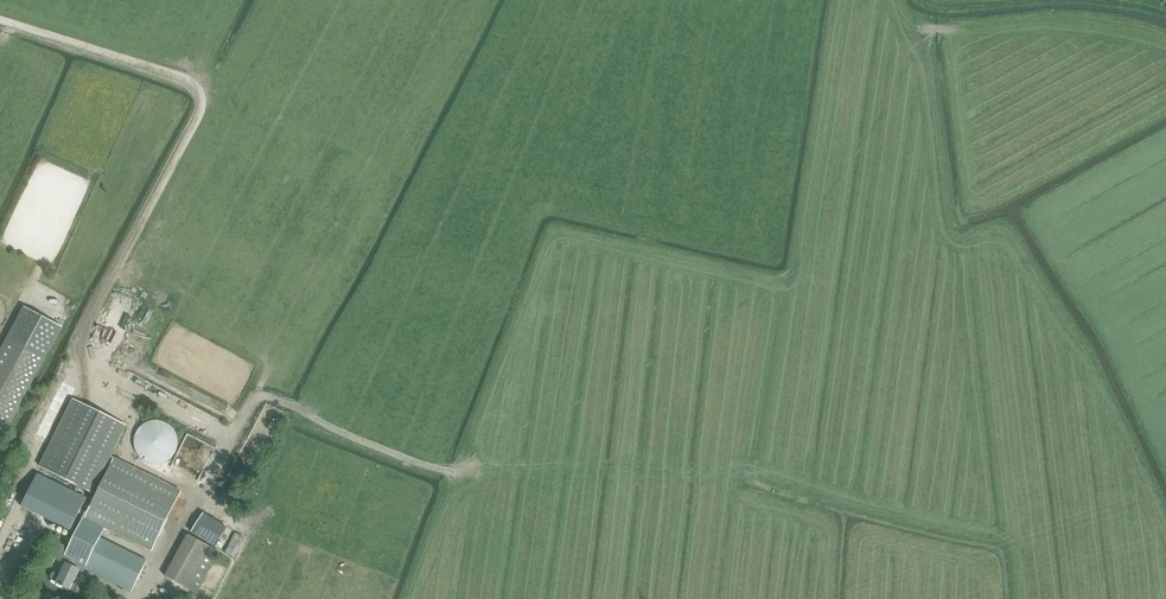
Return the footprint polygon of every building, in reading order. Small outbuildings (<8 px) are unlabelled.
[(63,327),(25,306),(0,352),(0,442),(63,327)] [(41,468),(92,492),(109,456),(125,425),(75,400),(41,468)] [(139,456),(144,461),(149,465),(156,467),(163,467),(169,464),(175,460),(179,454),(180,447),(180,440),(178,434),(173,428),(167,425),(161,423),(154,423),(147,426),(142,430),(138,436),(136,443),(137,450),(139,456)] [(80,514),(153,550),(182,493),(109,456),(92,492),(80,514)] [(38,474),(22,506),(71,530),(87,498),(38,474)] [(57,582),(71,589),(80,570),(84,572),(85,569),(133,592),(148,560),(101,537),(105,528),(84,518),(76,535),(70,547),(63,543),(55,546),(53,550),(56,558),(67,563),(62,574),(56,571),(53,573),(51,576),(52,579),(58,582),(57,582)] [(236,533),(226,553),(233,556),(243,537),(236,533)] [(166,576),(197,593),(220,551),(189,534),(166,576)]
